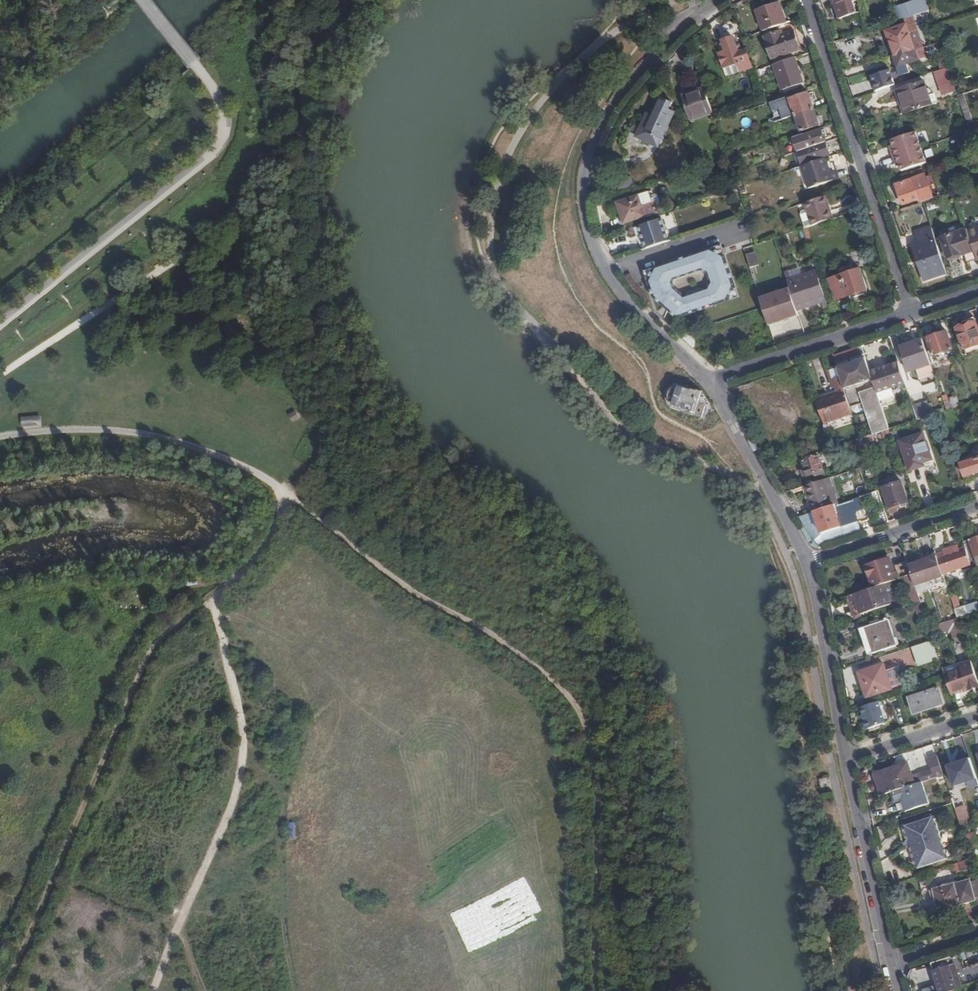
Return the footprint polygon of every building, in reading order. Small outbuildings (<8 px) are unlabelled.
[(859,13),(855,2),(859,0),(833,0),(835,5),(837,4),(839,10),(838,10),(841,19),(859,13)] [(865,11),(861,0),(859,0),(855,2),(859,13),(865,11)] [(895,7),(900,20),(910,17),(931,10),(929,0),(918,0),(895,7)] [(758,10),(765,31),(781,26),(789,23),(782,2),(758,10)] [(783,31),(784,35),(797,31),(803,48),(805,48),(797,25),(793,21),(789,23),(781,26),(783,31)] [(896,53),(915,47),(908,24),(891,30),(891,32),(889,33),(896,53)] [(783,31),(768,36),(775,57),(803,48),(797,31),(784,35),(783,31)] [(728,50),(733,65),(752,59),(749,51),(744,52),(742,47),(738,48),(735,38),(726,41),(728,50)] [(896,53),(895,53),(895,54),(900,53),(904,65),(920,61),(915,47),(896,53)] [(729,74),(754,67),(752,59),(733,65),(728,50),(722,52),(729,74)] [(900,53),(895,54),(899,67),(904,65),(900,53)] [(797,57),(777,64),(786,90),(806,83),(797,57)] [(949,67),(937,71),(945,95),(957,91),(949,67)] [(891,70),(872,76),(877,91),(896,85),(891,70)] [(900,104),(904,113),(931,104),(923,81),(899,89),(903,103),(900,104)] [(715,111),(708,89),(686,97),(694,119),(715,111)] [(800,114),(817,108),(812,92),(794,98),(800,114)] [(775,99),(773,94),(767,96),(769,102),(775,99)] [(797,114),(791,96),(772,103),(775,111),(782,109),(785,118),(797,114)] [(654,112),(642,138),(661,147),(678,114),(673,111),(675,105),(664,100),(657,114),(654,112)] [(822,124),(817,108),(800,114),(805,130),(822,124)] [(782,111),(774,112),(775,121),(783,120),(782,111)] [(796,136),(801,150),(828,141),(824,129),(808,135),(807,133),(796,136)] [(917,132),(892,140),(902,171),(927,162),(917,132)] [(973,138),(968,140),(973,155),(977,153),(975,143),(973,138)] [(801,150),(806,164),(815,161),(815,160),(832,154),(828,141),(801,150)] [(806,164),(804,165),(807,173),(812,187),(839,178),(836,169),(833,170),(831,171),(829,167),(831,166),(828,157),(815,161),(806,164)] [(812,187),(807,173),(803,174),(808,188),(812,187)] [(639,188),(634,174),(618,179),(623,194),(639,188)] [(923,201),(934,198),(927,175),(898,184),(905,203),(920,198),(921,202),(923,201)] [(653,192),(624,200),(630,221),(666,209),(661,195),(659,196),(657,193),(654,194),(653,192)] [(834,218),(832,210),(830,211),(826,196),(807,203),(809,208),(804,209),(803,213),(808,227),(814,225),(834,218)] [(923,214),(920,206),(912,209),(914,217),(923,214)] [(646,222),(653,246),(676,239),(668,215),(646,222)] [(640,224),(648,247),(653,246),(646,222),(640,224)] [(967,254),(975,251),(969,230),(967,227),(942,235),(950,260),(967,255),(967,254)] [(977,258),(977,227),(969,230),(975,251),(977,258)] [(926,281),(948,273),(933,229),(920,234),(923,244),(914,248),(926,281)] [(724,244),(648,269),(657,293),(681,316),(741,296),(727,253),(730,251),(729,246),(725,247),(724,244)] [(756,252),(749,254),(753,268),(761,265),(756,252)] [(791,269),(793,276),(805,272),(802,265),(791,269)] [(869,289),(862,269),(853,271),(851,266),(842,269),(844,274),(832,278),(838,299),(869,289)] [(831,307),(823,281),(822,277),(818,268),(805,272),(793,276),(789,277),(792,287),(793,289),(801,313),(802,315),(802,317),(819,311),(829,307),(831,307)] [(763,297),(763,299),(793,289),(792,287),(763,297)] [(763,299),(766,306),(771,323),(786,318),(791,317),(801,313),(793,289),(763,299)] [(964,322),(965,326),(958,329),(965,350),(977,346),(977,325),(976,318),(964,322)] [(700,342),(695,330),(684,334),(697,347),(700,342)] [(949,331),(929,337),(934,355),(954,349),(949,331)] [(933,364),(924,339),(903,346),(911,371),(933,364)] [(864,359),(860,347),(837,355),(840,366),(842,366),(864,359)] [(884,432),(892,429),(885,406),(880,392),(878,387),(860,393),(857,384),(875,378),(873,370),(868,357),(864,359),(842,366),(848,387),(847,387),(848,390),(857,419),(863,438),(870,436),(875,434),(884,432)] [(907,383),(901,361),(873,370),(875,378),(878,387),(880,392),(885,406),(898,402),(893,387),(907,383)] [(843,376),(841,368),(834,370),(836,378),(843,376)] [(847,387),(843,376),(836,378),(841,393),(848,390),(847,387)] [(672,384),(669,402),(678,404),(682,386),(672,384)] [(678,408),(699,412),(703,391),(682,387),(678,408)] [(829,429),(857,419),(848,390),(841,393),(843,399),(822,406),(829,429)] [(955,408),(952,398),(945,400),(948,410),(955,408)] [(919,420),(934,415),(940,413),(936,402),(922,407),(921,404),(915,406),(919,420)] [(293,422),(300,419),(297,411),(290,414),(293,422)] [(40,415),(21,416),(22,426),(41,425),(40,415)] [(886,439),(894,436),(892,429),(884,432),(886,439)] [(929,433),(906,440),(915,469),(928,465),(928,462),(937,459),(929,433)] [(872,443),(870,436),(863,438),(868,451),(874,449),(872,443)] [(863,455),(869,453),(868,451),(863,438),(858,440),(863,455)] [(820,452),(806,457),(809,468),(805,470),(806,475),(810,474),(811,475),(818,472),(819,474),(826,472),(820,452)] [(969,476),(976,474),(975,473),(977,473),(977,460),(972,462),(972,461),(965,463),(969,476)] [(842,503),(834,477),(825,480),(832,502),(833,506),(842,503)] [(806,486),(814,509),(832,502),(825,480),(806,486)] [(904,482),(886,488),(892,508),(893,508),(903,504),(911,502),(904,482)] [(824,544),(864,531),(858,513),(862,512),(869,509),(865,496),(842,503),(833,506),(815,512),(803,516),(816,541),(824,544)] [(814,509),(815,512),(833,506),(832,502),(814,509)] [(901,509),(904,508),(903,504),(893,508),(895,514),(902,511),(901,509)] [(867,529),(862,512),(858,513),(864,531),(867,529)] [(971,535),(972,539),(965,542),(967,548),(972,563),(977,561),(977,565),(977,533),(971,535)] [(945,553),(938,555),(945,574),(972,565),(972,563),(967,548),(954,553),(952,548),(944,551),(945,553)] [(945,574),(938,555),(924,560),(930,581),(945,576),(945,574)] [(910,565),(908,560),(898,564),(899,567),(894,569),(890,559),(879,563),(878,562),(867,566),(875,587),(886,583),(894,581),(906,577),(913,575),(910,565)] [(930,581),(924,560),(910,565),(913,575),(917,586),(930,581)] [(875,587),(867,566),(864,567),(872,589),(875,587)] [(906,577),(914,602),(921,600),(917,586),(913,575),(906,577)] [(901,601),(894,581),(886,583),(875,587),(872,589),(856,594),(863,614),(901,601)] [(863,614),(856,594),(847,597),(854,617),(863,614)] [(926,615),(921,600),(914,602),(911,603),(914,610),(916,611),(918,612),(919,614),(919,617),(926,615)] [(977,611),(977,603),(966,607),(965,604),(955,607),(958,617),(977,611)] [(890,619),(864,627),(873,653),(899,645),(890,619)] [(940,624),(943,634),(952,631),(954,640),(963,637),(958,619),(940,624)] [(935,641),(914,647),(920,666),(941,659),(935,641)] [(948,680),(951,693),(969,688),(969,686),(977,683),(977,677),(973,660),(962,664),(963,669),(946,674),(948,680)] [(943,667),(946,674),(963,669),(962,664),(961,661),(943,667)] [(877,681),(881,693),(899,687),(891,663),(866,671),(870,683),(877,681)] [(874,695),(881,693),(877,681),(870,683),(874,695)] [(952,695),(970,689),(971,691),(977,689),(977,683),(969,686),(969,688),(951,693),(952,695)] [(940,689),(911,699),(916,714),(945,704),(940,689)] [(878,703),(859,709),(862,717),(864,722),(862,724),(863,728),(867,729),(884,723),(878,703)] [(943,774),(945,774),(939,755),(929,759),(932,769),(921,773),(923,781),(939,776),(943,774)] [(970,760),(949,767),(957,789),(977,782),(970,760)] [(880,775),(885,794),(894,791),(916,784),(914,775),(910,763),(897,767),(898,769),(880,775)] [(921,773),(914,775),(916,784),(923,781),(921,773)] [(916,784),(894,791),(897,800),(903,799),(907,812),(931,804),(923,781),(916,784)] [(973,827),(962,796),(953,799),(954,803),(963,831),(973,827)] [(903,799),(897,800),(902,813),(907,812),(903,799)] [(934,818),(904,828),(909,842),(906,843),(908,849),(911,848),(918,870),(948,860),(934,818)] [(909,842),(904,828),(897,830),(902,844),(906,843),(909,842)] [(977,834),(967,837),(970,846),(977,844),(977,837),(977,834)] [(961,872),(975,868),(973,860),(959,864),(951,867),(953,874),(961,872)] [(974,897),(972,893),(968,880),(967,877),(931,889),(937,909),(939,908),(974,897)] [(977,892),(977,877),(968,880),(972,893),(977,892)] [(941,911),(939,908),(937,909),(931,889),(927,890),(934,913),(941,911)] [(968,952),(973,967),(977,966),(977,961),(975,950),(968,952)] [(977,983),(977,966),(973,967),(968,952),(934,963),(941,984),(924,989),(925,990),(954,990),(977,983)] [(941,984),(934,963),(917,968),(924,989),(941,984)]
